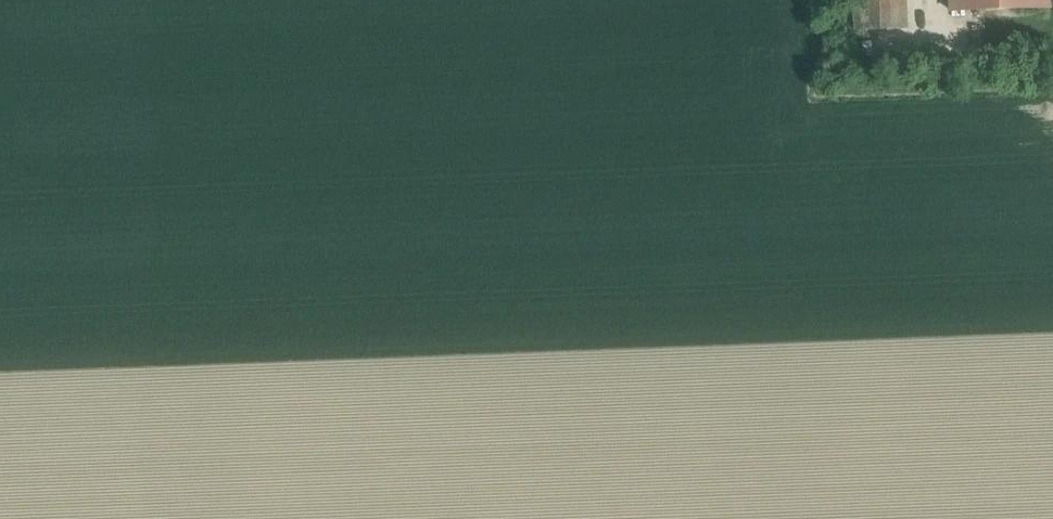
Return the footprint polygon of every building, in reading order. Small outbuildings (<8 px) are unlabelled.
[(907,27),(906,0),(853,0),(855,29),(907,27)] [(1051,6),(1051,0),(950,0),(950,10),(1051,6)]
